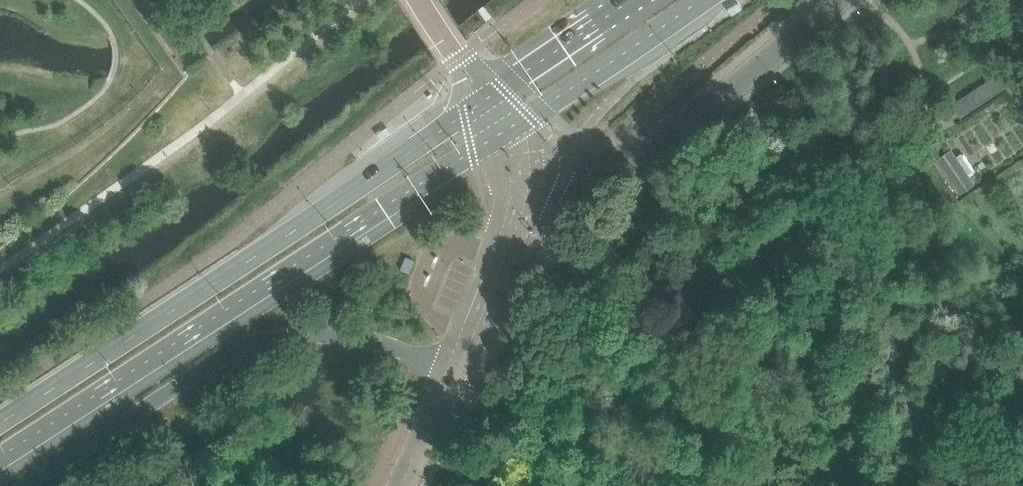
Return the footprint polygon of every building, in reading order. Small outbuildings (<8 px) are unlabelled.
[(937,160),(960,193),(973,184),(951,151),(937,160)] [(405,257),(400,270),(409,274),(415,261),(405,257)]
